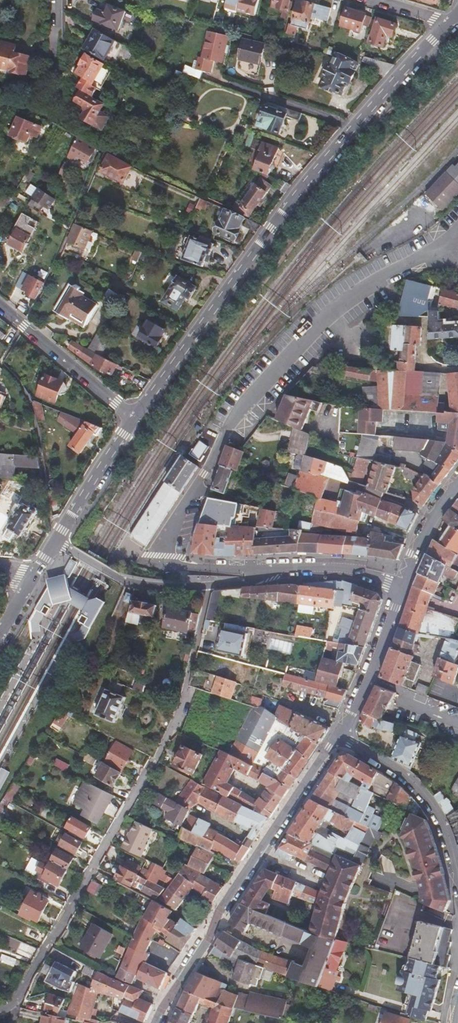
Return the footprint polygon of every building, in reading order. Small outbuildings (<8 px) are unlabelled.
[(225,7),(255,15),(259,0),(227,0),(225,7)] [(292,2),(289,1),(289,0),(274,0),(272,7),(282,10),(280,18),(287,20),(292,2)] [(298,0),(297,0),(290,24),(288,24),(286,34),(293,36),(295,26),(306,29),(313,4),(298,0)] [(95,20),(103,23),(118,29),(125,11),(110,5),(108,12),(99,9),(95,20)] [(364,15),(346,9),(341,25),(360,30),(364,15)] [(395,24),(376,19),(369,42),(382,46),(386,34),(391,35),(395,24)] [(115,39),(96,28),(85,48),(104,59),(115,39)] [(197,55),(194,67),(201,69),(209,71),(212,60),(220,62),(228,35),(208,30),(201,56),(197,55)] [(263,44),(243,39),(241,46),(239,56),(259,61),(263,44)] [(3,42),(0,52),(0,66),(28,73),(30,64),(27,63),(28,55),(13,52),(15,45),(3,42)] [(356,62),(337,51),(332,60),(329,58),(322,72),(325,74),(319,84),(332,90),(333,88),(341,92),(347,82),(348,82),(354,71),(352,70),(356,62)] [(88,54),(82,64),(77,71),(85,76),(80,86),(95,94),(101,85),(105,87),(115,69),(88,54)] [(380,70),(385,74),(395,62),(366,55),(363,54),(362,61),(371,64),(378,71),(380,70)] [(183,71),(199,77),(201,69),(194,67),(185,65),(183,71)] [(105,128),(108,121),(105,115),(99,112),(103,105),(81,92),(76,101),(84,106),(85,112),(82,118),(99,128),(105,128)] [(298,121),(301,112),(268,100),(265,107),(264,107),(257,125),(265,128),(265,129),(277,133),(284,116),(298,121)] [(41,127),(19,116),(10,134),(25,142),(30,134),(36,138),(41,127)] [(116,122),(108,121),(105,128),(109,134),(116,122)] [(253,132),(246,145),(251,147),(258,149),(252,164),(251,167),(262,172),(264,173),(274,145),(256,139),(258,133),(253,132)] [(79,136),(77,135),(68,154),(76,159),(78,154),(90,159),(95,150),(87,146),(89,142),(79,136)] [(96,146),(89,142),(87,146),(95,150),(96,146)] [(258,149),(251,147),(245,162),(252,164),(258,149)] [(104,152),(100,160),(105,163),(99,174),(121,186),(132,166),(109,154),(109,155),(104,152)] [(65,161),(59,173),(65,176),(71,164),(65,161)] [(455,168),(453,165),(424,194),(441,211),(457,193),(457,165),(455,168)] [(235,198),(231,207),(246,213),(249,215),(276,178),(264,173),(262,172),(240,201),(235,198)] [(291,183),(282,180),(276,188),(277,192),(282,196),(291,183)] [(24,213),(37,217),(45,204),(50,207),(55,199),(39,189),(24,213)] [(8,201),(11,196),(3,192),(1,196),(8,201)] [(230,210),(223,207),(214,230),(234,239),(239,228),(238,227),(243,216),(230,210)] [(23,249),(38,221),(21,212),(8,236),(11,237),(9,242),(23,249)] [(242,224),(256,231),(261,224),(251,219),(245,217),(242,224)] [(92,229),(75,222),(67,240),(83,247),(92,229)] [(207,234),(197,231),(194,236),(192,235),(191,237),(186,235),(183,243),(188,245),(184,258),(203,265),(208,252),(211,253),(215,242),(211,240),(212,236),(207,234)] [(149,252),(141,250),(138,257),(146,260),(149,252)] [(23,286),(30,274),(22,270),(15,282),(23,286)] [(37,292),(43,281),(30,274),(23,286),(23,287),(27,289),(26,292),(35,297),(37,292)] [(197,286),(180,275),(165,298),(178,307),(187,294),(190,296),(197,286)] [(71,282),(68,280),(53,308),(66,315),(68,312),(85,321),(96,300),(80,291),(82,288),(78,285),(79,283),(73,280),(71,282)] [(420,317),(429,312),(429,310),(431,301),(426,299),(432,286),(411,280),(397,315),(420,317)] [(431,301),(437,287),(432,286),(426,299),(431,301)] [(443,289),(440,300),(440,303),(457,308),(457,293),(443,289)] [(428,338),(457,336),(457,320),(450,321),(449,318),(442,319),(441,310),(429,310),(429,312),(428,317),(428,338)] [(161,334),(164,328),(148,320),(147,321),(144,319),(140,326),(143,328),(139,336),(157,345),(163,335),(161,334)] [(398,367),(398,370),(414,371),(416,347),(419,347),(422,329),(393,327),(391,348),(399,349),(399,359),(395,359),(395,367),(398,367)] [(89,346),(102,353),(109,340),(98,332),(89,346)] [(122,367),(124,364),(116,360),(102,353),(89,346),(75,339),(72,346),(81,351),(80,352),(94,362),(112,372),(117,364),(122,367)] [(448,373),(450,410),(438,405),(437,395),(440,372),(414,371),(398,370),(390,369),(375,368),(347,366),(345,374),(379,382),(379,385),(363,386),(365,407),(375,408),(385,409),(437,412),(438,412),(457,413),(457,372),(448,373)] [(66,383),(49,376),(40,395),(57,402),(64,388),(65,388),(66,388),(67,387),(67,386),(67,384),(66,383)] [(316,400),(290,394),(289,395),(281,421),(306,431),(313,408),(316,400)] [(325,402),(316,400),(313,408),(321,411),(325,402)] [(340,416),(355,417),(356,406),(341,405),(340,416)] [(362,417),(360,433),(363,433),(378,434),(378,422),(384,422),(385,409),(375,408),(365,407),(362,407),(362,417)] [(103,428),(63,412),(59,419),(79,434),(70,446),(79,453),(94,434),(97,436),(103,428)] [(438,412),(437,412),(436,421),(438,421),(437,428),(439,430),(448,431),(447,441),(457,447),(457,413),(438,412)] [(355,432),(355,417),(340,416),(340,431),(355,432)] [(379,438),(380,435),(378,434),(363,433),(355,457),(368,460),(370,461),(375,462),(391,466),(393,457),(376,453),(377,438),(379,438)] [(457,459),(457,447),(447,441),(395,436),(394,447),(420,449),(420,454),(430,455),(427,462),(437,469),(432,477),(441,483),(457,459)] [(209,447),(200,440),(191,453),(200,459),(209,447)] [(245,473),(251,453),(244,450),(232,446),(229,451),(228,453),(223,464),(239,471),(245,473)] [(40,466),(38,455),(0,452),(0,476),(13,477),(14,465),(40,466)] [(130,535),(145,546),(155,532),(177,497),(180,494),(185,485),(198,466),(191,461),(182,455),(179,459),(169,475),(159,491),(130,535)] [(341,466),(315,457),(310,473),(321,474),(324,471),(347,478),(342,469),(341,466)] [(368,460),(355,457),(351,471),(342,469),(347,478),(348,480),(359,483),(368,460)] [(367,486),(381,491),(383,491),(385,492),(394,467),(391,466),(375,462),(366,486),(367,486)] [(425,475),(426,473),(425,469),(408,463),(404,464),(403,467),(425,475)] [(239,471),(223,464),(216,480),(213,489),(231,496),(239,471)] [(438,486),(441,483),(432,477),(426,473),(425,475),(403,467),(402,471),(405,476),(419,482),(414,489),(414,500),(423,506),(438,486)] [(310,473),(301,468),(299,475),(294,488),(295,488),(308,493),(313,494),(317,498),(320,499),(328,477),(321,474),(310,473)] [(294,488),(299,475),(290,472),(286,485),(294,488)] [(365,493),(379,497),(381,491),(367,486),(365,493)] [(56,488),(48,489),(51,504),(59,503),(56,488)] [(359,520),(362,510),(365,496),(339,488),(337,497),(343,498),(343,501),(338,499),(337,503),(320,499),(317,498),(316,501),(314,508),(359,520)] [(26,491),(22,497),(20,496),(16,503),(16,505),(17,506),(12,516),(2,510),(0,513),(0,532),(12,539),(17,530),(23,534),(37,511),(38,510),(40,507),(38,504),(35,502),(37,497),(26,491)] [(316,501),(317,498),(313,494),(308,493),(307,498),(316,501)] [(374,515),(379,497),(365,493),(365,496),(362,510),(374,515)] [(199,522),(227,524),(241,525),(241,521),(249,522),(249,525),(255,526),(263,526),(264,509),(208,497),(203,509),(199,522)] [(386,520),(395,503),(379,497),(374,515),(386,520)] [(450,512),(457,517),(457,501),(450,512)] [(397,525),(406,508),(401,506),(395,503),(386,520),(397,525)] [(356,532),(359,520),(314,508),(311,521),(299,518),(298,528),(301,529),(321,530),(323,525),(348,531),(356,532)] [(409,530),(418,513),(406,508),(397,525),(409,530)] [(443,521),(451,526),(457,530),(457,517),(450,512),(443,521)] [(225,554),(227,524),(199,522),(195,533),(194,535),(192,551),(215,555),(225,554)] [(241,525),(227,524),(225,554),(255,553),(255,526),(249,525),(241,525)] [(263,526),(255,526),(255,553),(296,551),(301,531),(301,529),(298,528),(263,526)] [(440,545),(457,556),(457,530),(451,526),(440,545)] [(301,531),(296,551),(318,552),(323,533),(320,533),(301,531)] [(398,559),(404,543),(385,539),(387,534),(371,531),(369,538),(371,538),(367,555),(369,555),(398,559)] [(323,533),(318,552),(342,553),(346,535),(323,533)] [(346,535),(342,553),(353,553),(357,537),(346,535)] [(353,553),(367,555),(371,538),(369,538),(357,537),(353,553)] [(451,568),(457,556),(440,545),(434,541),(415,586),(433,594),(434,595),(440,583),(438,583),(444,570),(457,578),(457,572),(451,568)] [(29,619),(30,632),(35,632),(40,632),(40,623),(44,614),(48,615),(54,605),(67,602),(85,611),(79,621),(83,624),(79,631),(72,634),(73,638),(74,642),(85,639),(106,602),(98,597),(91,599),(75,592),(71,590),(66,575),(57,577),(47,579),(49,587),(29,619)] [(334,607),(340,607),(341,598),(342,592),(339,591),(342,583),(298,585),(243,589),(242,596),(299,605),(314,608),(333,611),(334,607)] [(346,599),(351,586),(342,583),(339,591),(342,592),(341,598),(346,599)] [(447,640),(454,642),(457,634),(457,620),(429,609),(431,602),(433,594),(415,586),(412,594),(400,628),(418,634),(435,637),(447,640)] [(328,642),(343,645),(365,649),(366,646),(382,601),(378,595),(353,587),(348,601),(362,605),(361,609),(344,605),(344,607),(343,611),(338,611),(335,615),(330,614),(326,642),(328,642)] [(135,591),(132,590),(129,600),(131,600),(129,609),(131,609),(129,618),(141,621),(144,613),(153,615),(156,603),(133,597),(135,591)] [(220,596),(220,590),(214,590),(211,592),(205,619),(210,619),(211,620),(218,596),(220,596)] [(197,630),(200,615),(169,608),(165,626),(188,633),(190,628),(197,630)] [(248,632),(249,627),(227,623),(226,631),(223,630),(218,651),(243,657),(248,636),(244,635),(245,632),(248,632)] [(302,637),(310,639),(312,627),(297,625),(295,636),(302,637)] [(418,634),(400,628),(396,637),(415,643),(417,637),(418,634)] [(396,637),(392,649),(411,656),(414,645),(415,643),(396,637)] [(435,678),(449,682),(454,684),(457,673),(457,642),(454,642),(447,640),(435,678)] [(365,649),(343,645),(339,662),(359,666),(365,649)] [(381,678),(382,679),(411,690),(420,665),(411,661),(413,656),(411,656),(392,649),(381,678)] [(342,666),(323,660),(318,674),(316,682),(336,687),(342,666)] [(318,674),(301,669),(299,677),(316,682),(318,674)] [(326,698),(342,702),(348,690),(336,687),(316,682),(299,677),(294,676),(288,674),(284,685),(286,686),(286,688),(292,690),(293,689),(326,698)] [(218,676),(213,693),(232,699),(237,682),(218,676)] [(122,685),(111,682),(108,691),(107,690),(98,716),(118,723),(126,697),(119,694),(122,685)] [(414,691),(426,695),(429,688),(417,683),(414,691)] [(383,722),(384,720),(397,693),(378,686),(365,713),(383,722)] [(251,696),(249,705),(255,707),(257,707),(261,706),(263,699),(251,696)] [(323,705),(338,709),(342,702),(326,698),(326,701),(324,702),(323,705)] [(255,707),(229,755),(250,765),(252,764),(264,771),(263,774),(289,789),(294,780),(318,744),(306,735),(305,737),(274,714),(268,710),(263,706),(261,706),(257,707),(255,707)] [(306,735),(318,744),(323,737),(329,727),(298,713),(297,714),(280,706),(274,714),(305,737),(306,735)] [(69,717),(60,713),(53,724),(62,729),(69,717)] [(397,725),(383,722),(365,713),(361,722),(371,727),(372,725),(380,729),(394,731),(397,725)] [(434,725),(428,723),(425,732),(432,734),(434,725)] [(392,760),(411,772),(421,745),(415,742),(418,735),(406,731),(403,737),(401,737),(392,760)] [(117,744),(107,762),(122,771),(132,753),(117,744)] [(184,749),(175,767),(194,775),(202,757),(184,749)] [(227,754),(221,751),(205,784),(270,818),(272,815),(282,799),(265,789),(258,802),(227,784),(235,769),(259,782),(263,774),(264,771),(252,764),(250,765),(229,755),(227,754)] [(340,758),(331,773),(357,785),(360,779),(367,783),(380,790),(386,776),(379,771),(374,768),(369,766),(360,761),(350,757),(340,758)] [(35,760),(31,758),(25,766),(29,768),(35,760)] [(113,787),(121,773),(104,763),(96,777),(113,787)] [(0,768),(0,789),(9,771),(1,767),(0,768)] [(331,773),(313,800),(346,816),(351,807),(352,808),(362,788),(357,785),(331,773)] [(265,789),(282,799),(289,789),(263,774),(259,782),(267,786),(265,789)] [(404,789),(386,776),(380,790),(377,795),(393,803),(396,804),(404,789)] [(195,782),(191,780),(174,802),(189,810),(196,803),(215,813),(224,797),(199,784),(195,782)] [(367,783),(364,789),(375,794),(377,795),(380,790),(367,783)] [(21,788),(14,784),(4,799),(11,804),(21,788)] [(97,823),(112,796),(87,784),(75,806),(86,812),(84,815),(97,823)] [(351,807),(346,816),(361,823),(367,812),(375,794),(364,789),(362,788),(352,808),(351,807)] [(408,794),(404,789),(396,804),(413,813),(415,808),(419,809),(420,807),(414,800),(408,794)] [(457,845),(457,810),(454,812),(447,799),(444,800),(440,793),(434,798),(438,802),(440,806),(444,812),(446,816),(449,822),(452,828),(454,834),(457,841),(457,845)] [(174,802),(159,794),(154,804),(168,812),(166,815),(164,814),(161,817),(180,826),(189,810),(174,802)] [(228,799),(224,797),(215,813),(250,831),(246,839),(243,843),(237,840),(235,844),(242,848),(236,858),(242,861),(253,843),(269,819),(228,799)] [(313,800),(290,834),(320,847),(325,838),(316,834),(324,820),(345,830),(341,838),(334,834),(330,841),(326,850),(360,864),(363,859),(355,854),(369,827),(361,823),(346,816),(313,800)] [(367,812),(361,823),(369,827),(379,832),(384,820),(367,812)] [(422,902),(426,904),(446,912),(451,900),(441,861),(429,823),(426,820),(416,815),(416,814),(413,813),(402,836),(405,838),(409,850),(408,851),(411,858),(412,858),(417,871),(416,872),(418,879),(419,880),(423,898),(422,902)] [(192,833),(199,820),(189,815),(183,828),(192,833)] [(71,818),(65,827),(85,837),(90,829),(71,818)] [(186,867),(200,873),(203,875),(216,854),(211,851),(213,844),(202,838),(206,829),(208,825),(199,820),(192,833),(183,828),(176,840),(195,849),(186,867)] [(144,845),(152,830),(137,822),(128,839),(126,838),(123,843),(143,853),(147,846),(144,845)] [(360,864),(363,866),(375,838),(379,840),(382,833),(379,832),(369,827),(355,854),(363,859),(360,864)] [(213,844),(217,834),(206,829),(202,838),(213,844)] [(235,860),(236,858),(242,848),(235,844),(217,834),(213,844),(211,851),(216,854),(220,857),(223,853),(235,860)] [(321,893),(318,904),(311,932),(338,939),(348,900),(363,866),(360,864),(326,850),(320,847),(290,834),(276,854),(290,861),(293,856),(307,861),(310,854),(314,856),(316,855),(322,858),(319,866),(325,868),(324,869),(330,872),(322,891),(321,893)] [(76,854),(82,843),(67,835),(61,846),(76,854)] [(325,838),(320,847),(326,850),(330,841),(325,838)] [(140,858),(143,853),(123,843),(121,848),(140,858)] [(52,860),(68,869),(73,859),(58,850),(52,860)] [(310,854),(307,861),(324,869),(325,868),(319,866),(322,858),(316,855),(314,856),(310,854)] [(58,887),(68,869),(52,860),(48,867),(41,864),(34,877),(48,884),(49,882),(58,887)] [(125,860),(121,867),(136,875),(139,868),(125,860)] [(114,877),(130,886),(136,875),(121,867),(120,866),(114,877)] [(223,889),(224,888),(200,876),(200,873),(186,867),(183,866),(177,874),(194,886),(192,889),(202,894),(200,899),(213,904),(223,889)] [(145,879),(154,884),(161,873),(152,868),(145,879)] [(266,869),(243,904),(257,910),(266,913),(271,903),(263,899),(269,887),(273,889),(279,875),(266,869)] [(160,900),(175,910),(191,891),(192,889),(194,886),(177,874),(173,879),(166,890),(160,900)] [(321,893),(279,875),(273,889),(276,890),(273,898),(288,904),(291,896),(318,904),(321,893)] [(87,887),(97,893),(102,882),(93,877),(87,887)] [(134,888),(152,898),(159,895),(163,889),(154,884),(145,879),(141,877),(134,888)] [(28,890),(16,912),(23,916),(24,914),(35,920),(45,902),(34,896),(36,894),(28,890)] [(447,966),(449,960),(449,955),(447,954),(450,942),(446,941),(449,930),(433,925),(436,915),(424,911),(426,904),(422,902),(395,891),(376,949),(410,958),(410,957),(442,965),(447,966)] [(144,918),(142,917),(132,938),(127,950),(120,967),(136,975),(137,976),(144,963),(149,955),(146,953),(149,948),(153,952),(164,959),(171,967),(177,957),(170,953),(171,949),(159,941),(158,943),(154,939),(157,933),(160,935),(171,921),(169,920),(172,914),(158,905),(153,903),(144,918)] [(247,932),(251,922),(257,910),(243,904),(231,922),(247,932)] [(323,975),(338,939),(311,932),(266,913),(257,910),(251,922),(273,932),(274,930),(302,941),(301,943),(316,949),(310,965),(294,960),(294,961),(288,976),(300,980),(318,986),(323,975)] [(180,927),(171,921),(160,935),(166,939),(166,941),(181,950),(195,929),(184,922),(180,927)] [(88,922),(75,946),(94,956),(107,932),(88,922)] [(265,969),(288,976),(294,961),(258,949),(242,940),(225,931),(215,946),(232,958),(233,956),(240,959),(264,968),(265,969)] [(5,944),(18,950),(21,942),(8,937),(5,944)] [(339,970),(350,942),(338,939),(323,975),(335,979),(340,981),(341,979),(341,977),(338,976),(340,972),(339,970)] [(259,979),(261,979),(265,969),(264,968),(240,959),(233,956),(232,958),(215,946),(210,954),(222,963),(226,958),(233,962),(239,964),(234,979),(256,986),(259,979)] [(16,959),(1,954),(0,958),(0,961),(13,966),(16,959)] [(439,979),(442,965),(410,957),(410,958),(411,958),(409,964),(407,964),(405,965),(399,990),(411,994),(408,1005),(407,1005),(405,1015),(411,1017),(429,1021),(431,1011),(434,1011),(442,979),(439,979)] [(72,982),(76,972),(57,961),(51,971),(45,981),(63,991),(70,993),(74,983),(72,982)] [(144,963),(137,976),(136,978),(159,990),(166,973),(144,963)] [(198,972),(226,984),(230,976),(204,964),(198,972)] [(136,975),(120,967),(116,977),(131,984),(136,975)] [(114,979),(96,972),(89,989),(76,985),(68,1015),(87,1020),(90,1021),(97,992),(116,998),(122,1000),(130,986),(114,979)] [(198,972),(186,991),(206,998),(235,1010),(238,996),(225,990),(228,985),(226,984),(198,972)] [(335,979),(323,975),(318,986),(331,990),(335,979)] [(119,1010),(144,1022),(152,1005),(139,999),(143,991),(130,986),(122,1000),(124,1000),(119,1010)] [(186,991),(178,1008),(193,1015),(200,1000),(204,1001),(206,998),(186,991)] [(247,1012),(250,997),(239,993),(238,996),(235,1010),(247,1012)] [(265,1016),(283,1020),(287,1001),(251,993),(250,997),(247,1012),(265,1016)] [(64,1006),(65,1000),(49,997),(45,1013),(61,1017),(64,1006)] [(124,1000),(122,1000),(116,998),(112,1007),(117,1009),(119,1010),(124,1000)] [(235,1010),(206,998),(204,1001),(205,1004),(214,1007),(207,1022),(230,1022),(235,1010)] [(171,1021),(175,1022),(189,1022),(193,1015),(178,1008),(171,1021)] [(386,1012),(382,1022),(409,1022),(410,1020),(386,1012)] [(44,1015),(42,1022),(67,1022),(67,1020),(60,1019),(44,1015)]
